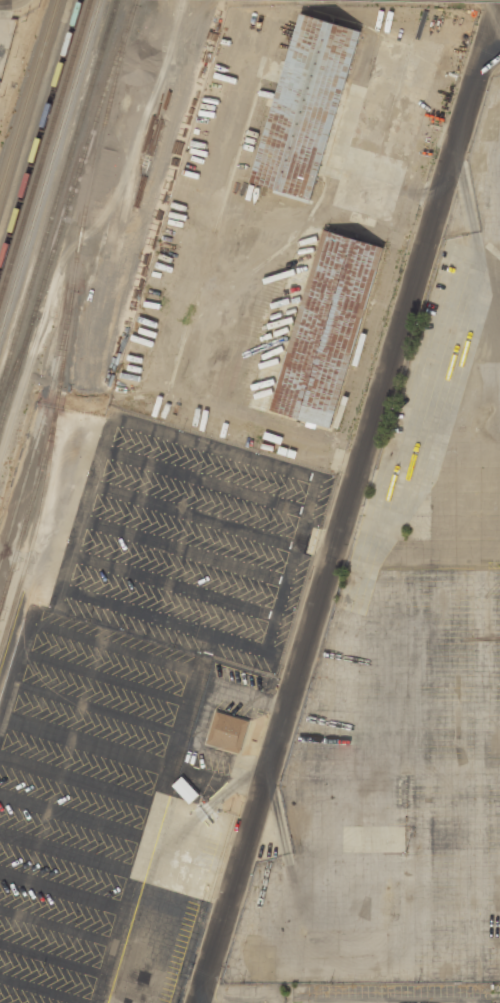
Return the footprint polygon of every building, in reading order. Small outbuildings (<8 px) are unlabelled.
[(358,31),(298,15),(251,186),(312,202),(358,31)] [(332,431),(381,247),(321,231),(272,414),(332,431)] [(248,721),(214,712),(206,745),(240,753),(248,721)]
